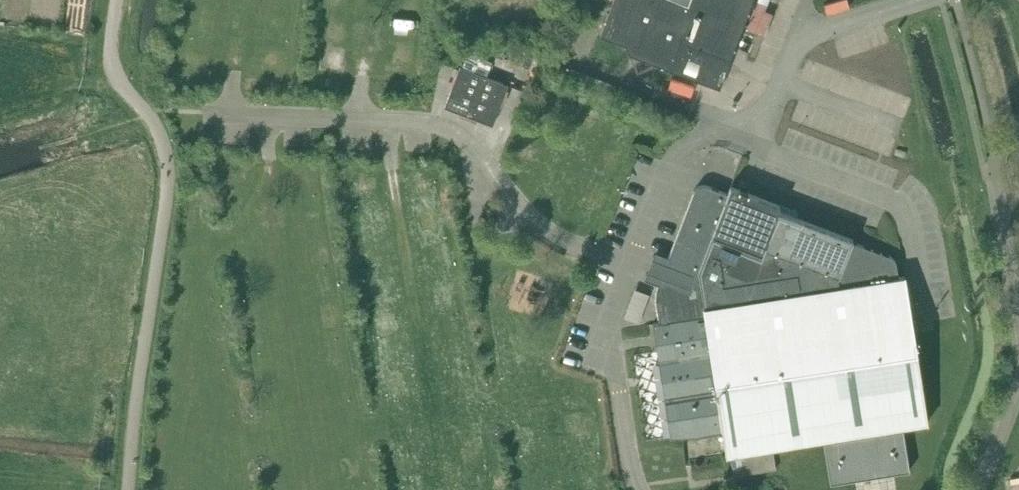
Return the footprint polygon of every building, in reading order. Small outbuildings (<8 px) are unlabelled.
[(611,6),(614,8),(612,13),(609,12),(600,34),(626,44),(640,38),(644,39),(643,42),(658,48),(659,44),(662,46),(658,56),(672,62),(669,68),(720,88),(731,59),(728,57),(730,52),(734,53),(740,37),(737,36),(749,5),(750,6),(752,0),(613,0),(611,6)] [(444,106),(446,106),(493,124),(509,83),(460,65),(446,102),(444,106)] [(660,278),(658,283),(658,284),(657,287),(656,290),(656,294),(656,297),(656,300),(659,321),(654,322),(654,323),(658,322),(675,434),(671,435),(671,436),(723,428),(727,454),(735,452),(823,438),(830,482),(910,470),(903,426),(928,422),(918,356),(905,274),(899,275),(897,264),(897,262),(895,259),(894,257),(892,255),(889,254),(853,240),(854,238),(778,209),(780,205),(796,212),(796,210),(731,185),(728,192),(707,184),(704,184),(700,184),(697,186),(695,188),(693,191),(667,260),(668,260),(661,278),(660,278)]
